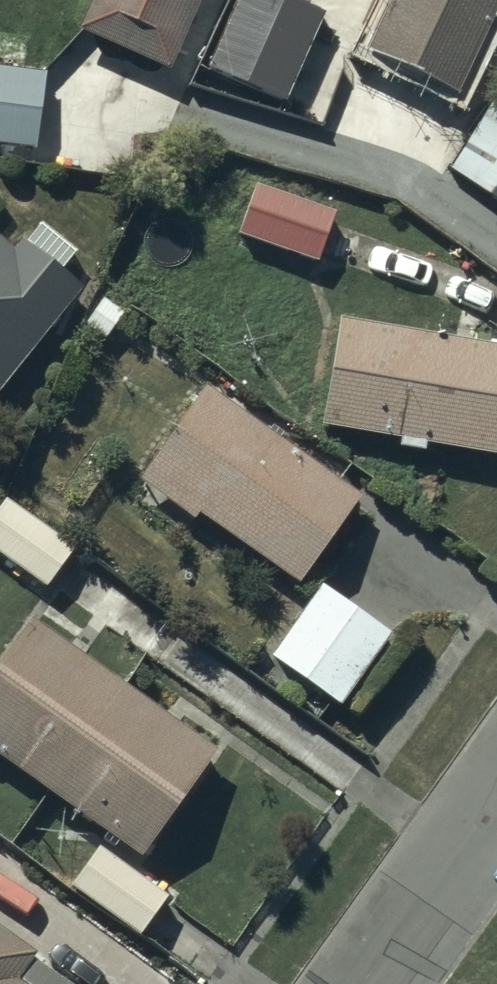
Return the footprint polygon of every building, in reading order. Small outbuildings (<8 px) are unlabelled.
[(75,14),(169,56),(194,0),(81,0),(75,14)] [(209,57),(283,89),(321,4),(311,0),(234,0),(209,57)] [(366,37),(456,80),(494,0),(383,0),(366,37)] [(32,138),(30,155),(124,167),(131,108),(92,103),(95,81),(44,75),(45,61),(0,56),(0,134),(32,138)] [(448,161),(496,195),(496,93),(448,161)] [(255,172),(236,223),(315,252),(334,201),(255,172)] [(83,275),(63,259),(76,243),(40,213),(25,232),(20,228),(11,238),(0,229),(0,377),(83,275)] [(336,309),(321,413),(398,424),(396,436),(421,440),(423,430),(494,440),(496,421),(496,332),(336,309)] [(198,500),(296,570),(357,484),(203,373),(136,466),(193,507),(198,500)] [(0,499),(0,548),(43,579),(72,539),(6,491),(0,499)] [(320,574),(269,646),(341,697),(392,624),(320,574)] [(0,651),(0,743),(138,843),(223,727),(179,696),(171,707),(33,606),(0,651)] [(97,836),(69,875),(138,924),(166,885),(97,836)] [(14,970),(34,942),(0,917),(0,983),(34,983),(14,970)]
